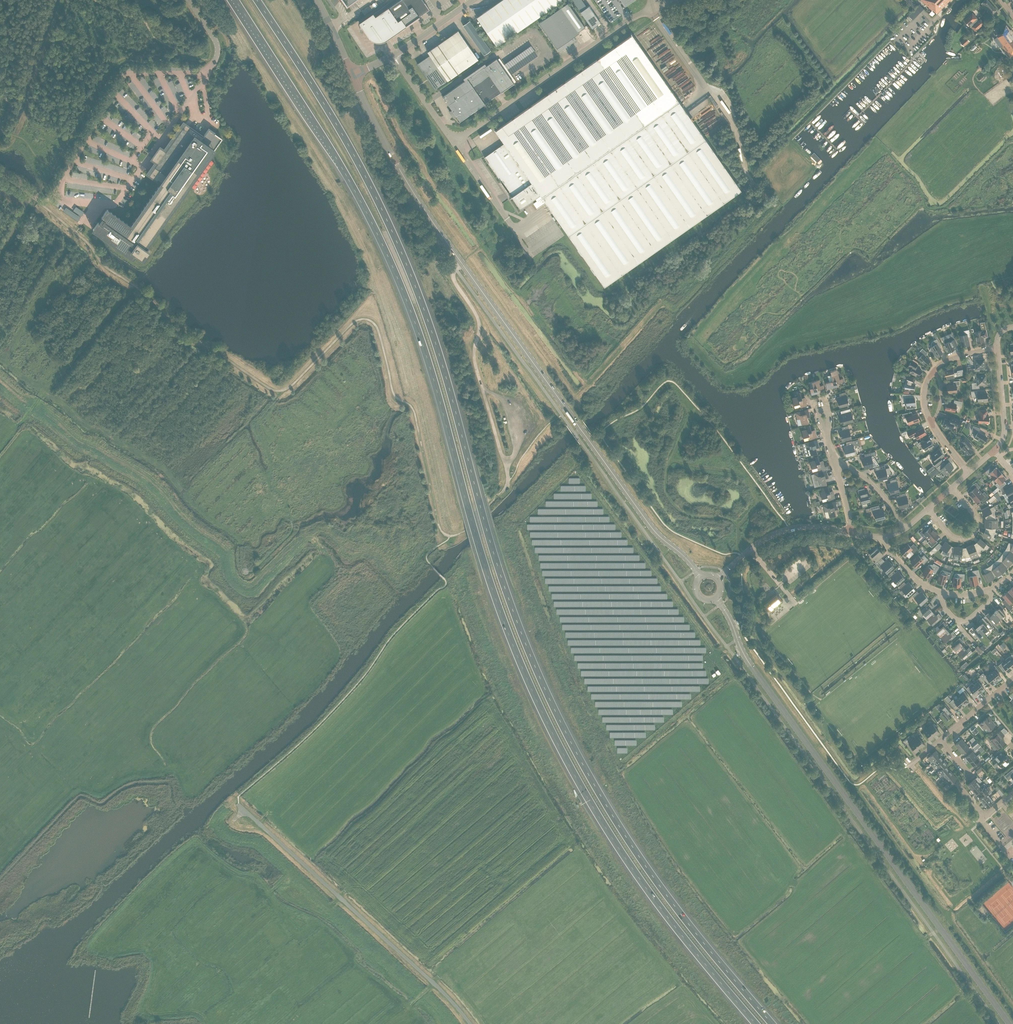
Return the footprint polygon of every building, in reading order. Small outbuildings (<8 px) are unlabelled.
[(423,0),(400,0),(389,8),(389,7),(376,17),(373,13),(359,23),(361,25),(360,29),(364,30),(364,31),(369,37),(370,38),(371,39),(371,40),(373,40),(373,41),(375,41),(376,42),(377,42),(378,42),(379,42),(381,42),(382,42),(383,42),(384,42),(385,41),(386,41),(387,40),(416,19),(416,20),(420,17),(430,10),(425,3),(423,0)] [(537,18),(563,0),(501,0),(477,17),(497,46),(537,18)] [(916,6),(910,0),(903,0),(912,10),(916,6)] [(932,10),(933,10),(937,13),(950,0),(921,0),(932,10)] [(568,2),(539,23),(559,52),(576,40),(573,37),(579,33),(578,31),(585,27),(568,2)] [(913,19),(924,8),(919,4),(908,15),(913,19)] [(592,29),(601,23),(589,6),(580,12),(592,29)] [(992,14),(996,10),(993,6),(987,11),(986,11),(990,15),(992,14)] [(975,31),(984,23),(980,19),(978,21),(976,19),(977,18),(972,13),(964,20),(968,25),(970,24),(972,26),(972,27),(975,31)] [(484,55),(491,50),(470,21),(463,26),(484,55)] [(992,30),(997,37),(994,39),(1000,47),(1002,46),(1010,57),(1012,55),(1012,32),(1011,30),(1010,30),(1006,25),(999,30),(997,27),(992,30)] [(445,39),(466,68),(478,59),(458,30),(445,39)] [(631,34),(632,35),(496,130),(495,129),(494,129),(504,143),(484,157),(501,181),(502,180),(510,191),(508,192),(510,191),(512,196),(510,198),(512,197),(520,209),(535,198),(540,205),(545,202),(604,286),(741,190),(631,33),(631,34)] [(969,41),(966,37),(960,43),(963,46),(969,41)] [(448,80),(466,68),(445,39),(428,52),(430,55),(448,80)] [(435,89),(448,80),(430,55),(417,64),(435,89)] [(465,81),(443,96),(452,110),(450,111),(454,117),(456,115),(460,121),(514,83),(497,58),(487,65),(485,63),(463,78),(465,81)] [(107,209),(93,230),(132,258),(135,254),(143,259),(149,251),(145,248),(184,193),(182,192),(212,150),(213,151),(222,139),(214,133),(215,133),(209,128),(203,136),(185,123),(168,148),(170,149),(157,168),(155,167),(149,175),(157,181),(158,180),(161,182),(130,226),(107,209)] [(982,331),(974,332),(977,343),(984,341),(983,337),(987,336),(986,330),(986,328),(984,322),(980,323),(982,331)] [(959,336),(962,346),(969,345),(967,337),(970,336),(969,329),(963,331),(964,335),(959,336)] [(395,335),(398,348),(404,347),(401,334),(395,335)] [(944,343),(948,352),(954,349),(953,345),(956,344),(953,336),(949,338),(950,340),(944,343)] [(940,344),(937,338),(932,341),(931,345),(930,350),(934,351),(934,353),(936,356),(942,352),(938,346),(940,344)] [(925,365),(930,360),(925,355),(927,353),(922,348),(918,353),(921,355),(918,359),(925,365)] [(985,368),(984,359),(975,360),(976,368),(973,368),(973,371),(979,371),(979,368),(985,368)] [(915,367),(917,364),(911,361),(908,366),(912,368),(909,372),(918,377),(922,371),(915,367)] [(957,372),(954,373),(953,366),(953,368),(944,371),(943,368),(943,369),(945,375),(946,374),(947,378),(954,377),(953,374),(957,373),(958,376),(964,375),(963,369),(957,370),(957,372)] [(836,369),(830,370),(831,375),(828,376),(829,381),(825,382),(827,389),(838,386),(837,383),(843,382),(842,378),(839,379),(836,369)] [(979,388),(979,385),(986,384),(985,375),(976,376),(977,382),(971,383),(972,389),(979,388)] [(907,379),(905,384),(904,384),(904,385),(904,387),(904,390),(914,391),(914,388),(914,387),(915,384),(911,383),(913,378),(908,376),(906,379),(907,379)] [(813,387),(810,388),(811,394),(818,393),(817,390),(823,388),(822,385),(819,385),(818,380),(812,381),(813,387)] [(946,386),(947,392),(957,391),(956,385),(959,385),(959,381),(953,381),(953,385),(946,386)] [(977,396),(978,401),(987,400),(987,393),(977,394),(977,390),(971,391),(971,397),(977,396)] [(839,394),(840,397),(837,397),(839,407),(849,404),(845,392),(839,394)] [(795,408),(807,405),(805,398),(802,399),(800,393),(797,394),(798,397),(792,398),(795,408)] [(911,398),(911,394),(903,394),(902,393),(902,399),(905,399),(907,408),(913,408),(913,405),(915,405),(914,397),(911,398)] [(954,400),(953,403),(947,402),(945,409),(954,411),(956,405),(961,406),(962,401),(954,400)] [(843,410),(844,413),(838,415),(840,421),(843,420),(844,423),(853,421),(850,408),(843,410)] [(808,422),(807,417),(810,416),(808,409),(796,412),(797,419),(798,425),(808,422)] [(978,422),(988,423),(989,416),(986,416),(987,410),(980,410),(979,415),(978,422)] [(909,424),(919,420),(917,413),(911,415),(910,412),(902,413),(904,418),(906,417),(909,424)] [(961,421),(950,417),(949,420),(945,418),(942,425),(952,429),(954,424),(959,426),(961,421)] [(804,441),(810,439),(816,437),(815,430),(812,431),(810,425),(807,426),(807,429),(802,431),(804,441)] [(841,427),(842,430),(839,431),(842,440),(851,438),(848,425),(841,427)] [(977,433),(974,438),(978,440),(978,439),(983,442),(986,436),(979,432),(980,428),(973,425),(971,430),(977,433)] [(923,427),(915,432),(914,429),(907,433),(910,437),(914,435),(917,439),(926,434),(923,427)] [(961,448),(967,455),(972,450),(969,447),(972,445),(966,438),(965,437),(960,441),(964,445),(961,448)] [(860,446),(858,439),(846,442),(847,445),(843,446),(846,456),(857,453),(856,447),(860,446)] [(929,439),(925,442),(923,440),(918,443),(920,446),(921,445),(925,451),(929,448),(930,450),(932,448),(931,447),(934,445),(929,439)] [(811,441),(803,444),(806,456),(811,455),(817,453),(816,447),(819,446),(817,440),(811,441)] [(936,466),(943,461),(940,458),(944,455),(939,449),(931,456),(934,460),(932,461),(936,466)] [(869,468),(873,467),(873,465),(871,456),(873,455),(872,452),(864,454),(865,457),(861,458),(864,467),(868,466),(869,468)] [(810,461),(812,471),(818,470),(818,469),(824,468),(823,461),(820,462),(818,456),(815,457),(816,460),(810,461)] [(942,462),(936,467),(939,470),(940,469),(945,475),(954,467),(949,462),(945,465),(942,462)] [(884,465),(876,467),(876,470),(878,480),(888,477),(887,474),(891,473),(889,467),(885,468),(884,465)] [(990,475),(994,479),(1001,472),(996,467),(992,470),(990,467),(984,472),(989,477),(990,475)] [(815,480),(817,486),(827,484),(825,478),(828,477),(826,470),(814,474),(816,480),(815,480)] [(1004,480),(1006,478),(1001,472),(994,479),(996,482),(994,483),(999,489),(1006,483),(1004,480)] [(890,480),(890,483),(887,484),(890,493),(899,491),(896,478),(890,480)] [(968,493),(972,498),(980,491),(978,489),(980,487),(976,482),(970,487),(972,490),(968,493)] [(828,500),(828,499),(835,498),(833,491),(830,492),(828,486),(821,488),(821,491),(820,492),(823,502),(828,500)] [(1003,494),(1005,498),(1012,493),(1012,486),(1007,489),(1006,486),(1000,488),(1003,494)] [(867,505),(866,502),(871,500),(868,491),(865,492),(864,488),(858,490),(861,503),(862,503),(863,506),(867,505)] [(984,492),(982,493),(980,491),(972,498),(976,502),(980,499),(982,501),(988,496),(984,492)] [(899,507),(909,505),(905,492),(899,494),(900,497),(897,498),(899,507)] [(825,511),(825,512),(826,517),(830,516),(830,517),(836,515),(834,509),(837,508),(835,501),(823,504),(825,511)] [(879,505),(870,507),(871,511),(873,511),(876,520),(885,517),(883,508),(880,509),(879,505)] [(984,513),(985,517),(995,515),(994,510),(995,510),(993,506),(989,508),(988,506),(981,510),(983,512),(985,511),(985,512),(985,513),(984,513)] [(987,521),(987,522),(987,523),(997,524),(997,520),(996,520),(995,515),(985,517),(986,521),(987,521)] [(987,526),(986,525),(985,529),(995,532),(996,527),(997,527),(997,524),(987,523),(987,524),(987,526)] [(925,535),(927,538),(935,531),(931,526),(927,530),(925,528),(919,533),(923,537),(925,535)] [(993,537),(995,532),(985,529),(984,533),(985,534),(984,535),(984,536),(993,541),(995,537),(993,537)] [(935,539),(939,535),(935,531),(927,538),(929,540),(927,542),(931,547),(937,542),(935,539)] [(979,541),(975,543),(981,551),(985,548),(986,549),(989,546),(981,540),(981,541),(979,541)] [(944,554),(949,556),(952,546),(948,545),(948,546),(947,545),(946,545),(948,543),(945,541),(941,548),(943,549),(940,553),(944,555),(944,554)] [(913,553),(917,548),(913,544),(910,546),(908,543),(900,550),(901,552),(903,554),(904,554),(905,555),(910,550),(913,553)] [(972,547),(971,547),(974,557),(978,555),(977,554),(981,551),(975,543),(972,545),(973,546),(972,547)] [(953,559),(957,559),(958,549),(957,549),(956,549),(956,548),(952,546),(949,556),(953,557),(953,559)] [(876,561),(874,562),(876,565),(883,559),(881,557),(883,555),(877,547),(869,554),(876,561)] [(959,549),(958,549),(957,559),(961,559),(961,558),(966,557),(964,547),(960,548),(960,549),(959,549)] [(971,558),(974,557),(971,547),(970,548),(969,548),(968,547),(964,547),(966,557),(970,557),(971,558)] [(1005,550),(1002,553),(1012,561),(1012,560),(1012,552),(1006,548),(1005,550)] [(1000,556),(999,558),(1007,566),(1011,562),(1012,561),(1002,553),(1000,556)] [(921,561),(923,564),(928,559),(924,555),(921,557),(918,555),(911,562),(912,563),(914,566),(914,565),(915,566),(921,561)] [(997,560),(994,562),(1002,572),(1003,571),(1003,570),(1007,566),(999,558),(997,560)] [(883,559),(876,565),(878,567),(881,570),(882,568),(887,573),(894,566),(887,559),(885,561),(883,559)] [(991,565),(989,566),(995,576),(1000,573),(1002,572),(994,562),(991,565)] [(931,564),(928,565),(923,574),(928,577),(932,571),(935,573),(939,566),(934,563),(933,564),(932,565),(931,564)] [(990,579),(995,576),(989,566),(987,568),(987,567),(983,569),(985,573),(983,574),(986,581),(990,579)] [(980,576),(978,569),(972,571),(973,575),(969,576),(971,585),(978,584),(976,577),(980,576)] [(897,584),(904,578),(898,571),(895,573),(893,570),(888,575),(897,584)] [(942,570),(941,571),(937,582),(944,584),(945,577),(949,578),(951,572),(942,570)] [(954,574),(954,577),(953,586),(960,586),(960,580),(964,580),(964,574),(956,573),(954,574)] [(899,586),(908,596),(915,589),(908,582),(906,584),(904,582),(899,586)] [(921,605),(928,598),(921,591),(919,593),(917,591),(912,595),(921,605)] [(1012,600),(1012,597),(1007,591),(1002,596),(1006,600),(1003,602),(1008,609),(1012,604),(1012,603),(1012,602),(1012,600)] [(780,607),(779,605),(783,602),(776,593),(764,604),(765,606),(764,607),(768,612),(769,610),(771,612),(772,611),(774,612),(780,607)] [(923,607),(921,610),(922,614),(926,618),(933,612),(931,609),(933,607),(929,603),(924,608),(923,607)] [(997,608),(994,611),(1000,618),(1005,614),(1001,610),(1004,608),(999,603),(995,606),(997,608)] [(996,622),(1000,618),(994,611),(991,614),(989,612),(985,615),(990,620),(989,621),(994,627),(995,626),(996,622)] [(933,612),(926,618),(930,623),(932,625),(936,622),(942,617),(938,613),(936,615),(933,612)] [(981,623),(978,626),(984,633),(989,629),(992,629),(992,628),(988,622),(987,622),(983,617),(979,621),(981,623)] [(936,632),(940,636),(947,630),(945,627),(947,625),(943,621),(938,626),(940,628),(936,632)] [(979,637),(984,633),(978,626),(974,628),(972,626),(968,630),(973,635),(975,633),(979,637)] [(950,633),(947,630),(940,636),(944,641),(949,637),(951,640),(956,635),(952,631),(950,633)] [(956,644),(952,648),(957,653),(964,646),(961,643),(963,641),(960,637),(954,642),(956,644)] [(964,646),(957,653),(961,657),(962,657),(964,659),(968,656),(973,652),(969,647),(966,649),(964,646)] [(1012,654),(1005,660),(1012,668),(1012,655),(1012,654)] [(1008,672),(1012,668),(1005,660),(1006,661),(1004,663),(1003,662),(998,665),(1003,671),(1006,669),(1008,672)] [(993,671),(990,673),(997,681),(1001,678),(997,673),(1000,671),(994,665),(991,667),(993,671)] [(993,685),(997,681),(990,673),(988,675),(986,674),(985,675),(983,673),(980,675),(977,671),(976,672),(980,677),(980,676),(983,680),(984,679),(986,682),(989,680),(993,685)] [(975,681),(976,682),(974,684),(980,692),(984,689),(980,684),(983,682),(982,681),(983,680),(980,676),(980,677),(975,681)] [(972,691),(976,696),(980,692),(974,684),(971,687),(969,685),(966,688),(970,693),(972,691)] [(961,695),(958,697),(965,705),(969,702),(965,697),(967,695),(963,690),(960,693),(961,695)] [(954,698),(949,702),(953,707),(957,704),(960,709),(965,705),(958,697),(956,699),(954,698)] [(951,716),(949,714),(952,712),(945,704),(940,708),(943,711),(940,713),(946,720),(951,716)] [(986,727),(989,730),(995,725),(990,719),(991,719),(988,716),(979,724),(984,729),(986,727)] [(939,732),(932,724),(928,727),(935,736),(939,732)] [(923,731),(931,740),(935,736),(928,727),(923,731)] [(992,739),(999,747),(1005,742),(1001,738),(1004,735),(1000,730),(996,734),(997,735),(992,739)] [(925,745),(917,736),(913,740),(920,748),(925,745)] [(974,737),(970,741),(974,746),(978,743),(974,737)] [(961,739),(955,744),(958,749),(965,743),(961,739)] [(908,743),(916,752),(920,748),(913,740),(908,743)] [(962,753),(969,748),(965,743),(958,749),(962,753)] [(936,751),(929,756),(933,761),(939,755),(936,751)] [(972,751),(965,757),(969,762),(976,756),(972,751)] [(999,763),(1002,766),(1004,765),(1005,766),(1009,763),(1007,761),(1009,760),(1003,754),(999,757),(997,755),(993,760),(997,765),(999,763)] [(936,765),(943,759),(939,755),(933,761),(936,765)] [(973,766),(980,760),(976,756),(969,762),(973,766)] [(945,765),(947,764),(943,759),(936,765),(940,769),(945,765)] [(939,771),(942,775),(949,769),(945,765),(940,769),(939,771)] [(946,779),(953,774),(949,769),(942,775),(946,779)] [(1012,779),(1012,770),(1012,769),(1005,775),(1008,779),(1011,776),(1012,779)] [(950,784),(956,778),(953,774),(946,779),(950,784)] [(967,785),(971,789),(978,784),(978,783),(981,781),(977,777),(967,785)] [(984,783),(980,786),(978,784),(971,789),(975,794),(978,791),(980,794),(987,787),(984,783)] [(991,792),(987,787),(980,794),(982,796),(979,798),(983,803),(990,797),(988,795),(991,792)] [(987,807),(993,802),(990,797),(983,803),(987,807)]
